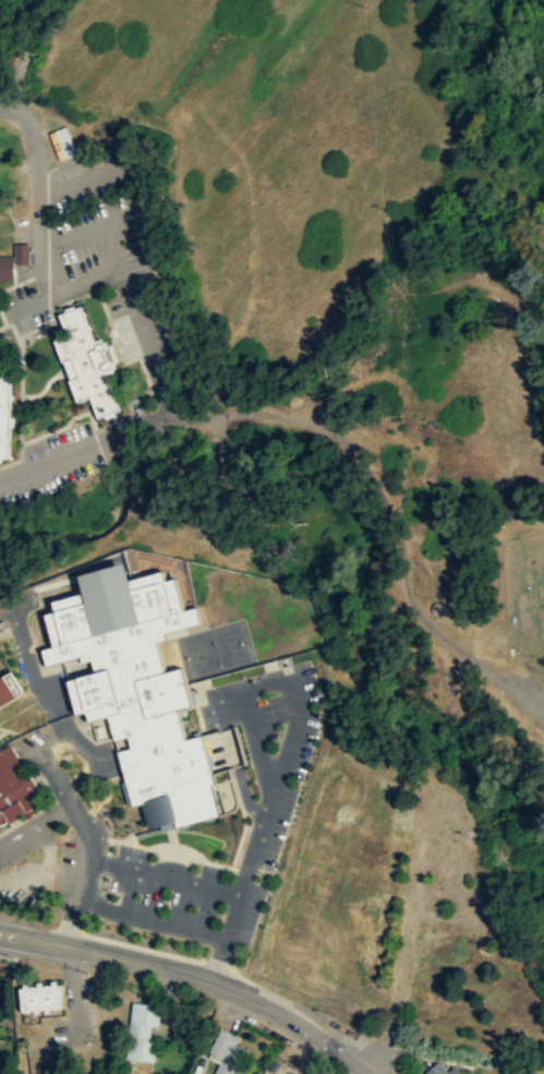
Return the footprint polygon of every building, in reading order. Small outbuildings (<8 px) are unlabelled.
[(27,243),(13,243),(14,264),(27,263),(27,243)] [(0,255),(0,280),(12,280),(11,255),(0,255)] [(122,408),(109,373),(119,370),(105,336),(96,339),(83,303),(76,307),(74,305),(64,307),(65,311),(60,313),(68,335),(56,338),(63,362),(67,361),(72,378),(69,380),(78,402),(92,396),(99,417),(122,408)] [(13,370),(0,370),(0,461),(2,461),(2,457),(12,457),(13,370)] [(179,827),(221,815),(213,784),(216,784),(203,735),(188,739),(180,711),(195,706),(190,682),(185,667),(168,672),(159,642),(168,640),(167,633),(204,623),(198,607),(197,607),(188,610),(178,578),(170,581),(168,578),(166,571),(55,601),(57,609),(56,612),(48,614),(56,646),(44,649),(48,666),(82,656),(84,663),(94,659),(97,673),(70,681),(78,714),(87,712),(89,714),(92,721),(110,717),(117,740),(130,737),(133,748),(120,752),(135,807),(170,797),(179,827)] [(21,701),(21,693),(13,679),(4,678),(0,680),(0,712),(21,701)] [(41,801),(13,747),(0,747),(0,825),(7,825),(41,807),(41,801)] [(62,983),(20,988),(21,1011),(64,1007),(62,983)] [(154,1028),(158,1028),(159,1006),(132,1005),(130,1061),(153,1062),(154,1028)] [(215,1073),(238,1073),(249,1050),(235,1043),(238,1039),(216,1029),(205,1052),(220,1060),(215,1073)] [(456,1066),(448,1073),(438,1062),(425,1073),(462,1073),(456,1066)]
